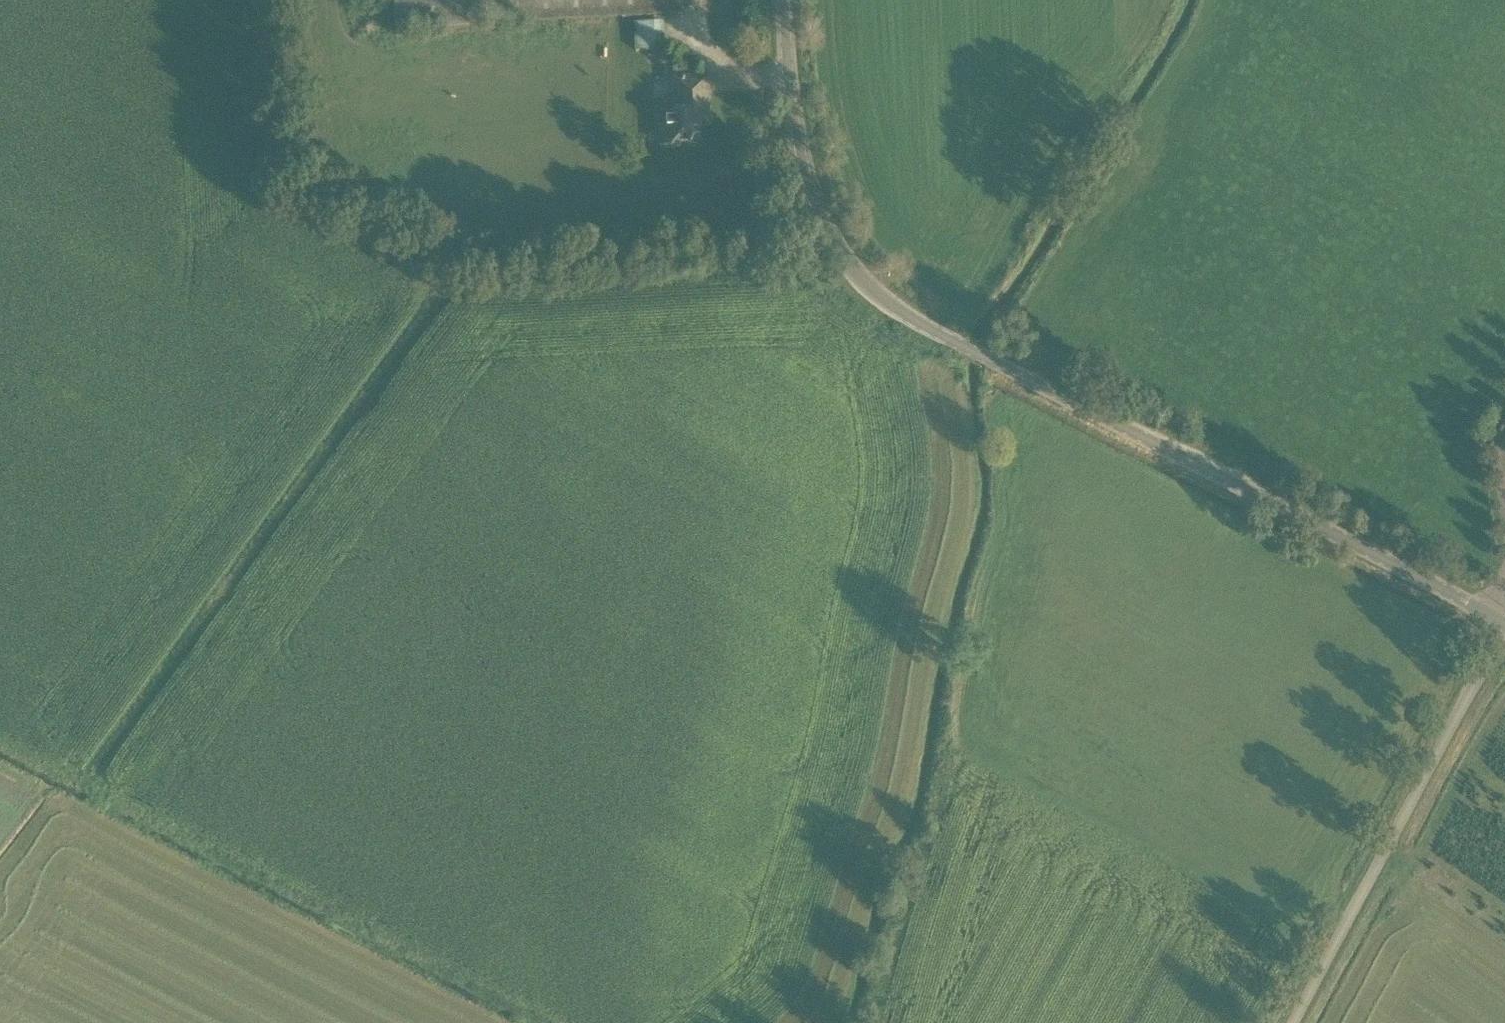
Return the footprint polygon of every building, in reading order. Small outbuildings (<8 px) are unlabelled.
[(633,24),(634,53),(663,52),(662,22),(633,24)] [(673,110),(657,111),(658,146),(697,145),(696,113),(708,112),(706,79),(672,81),(673,110)]
